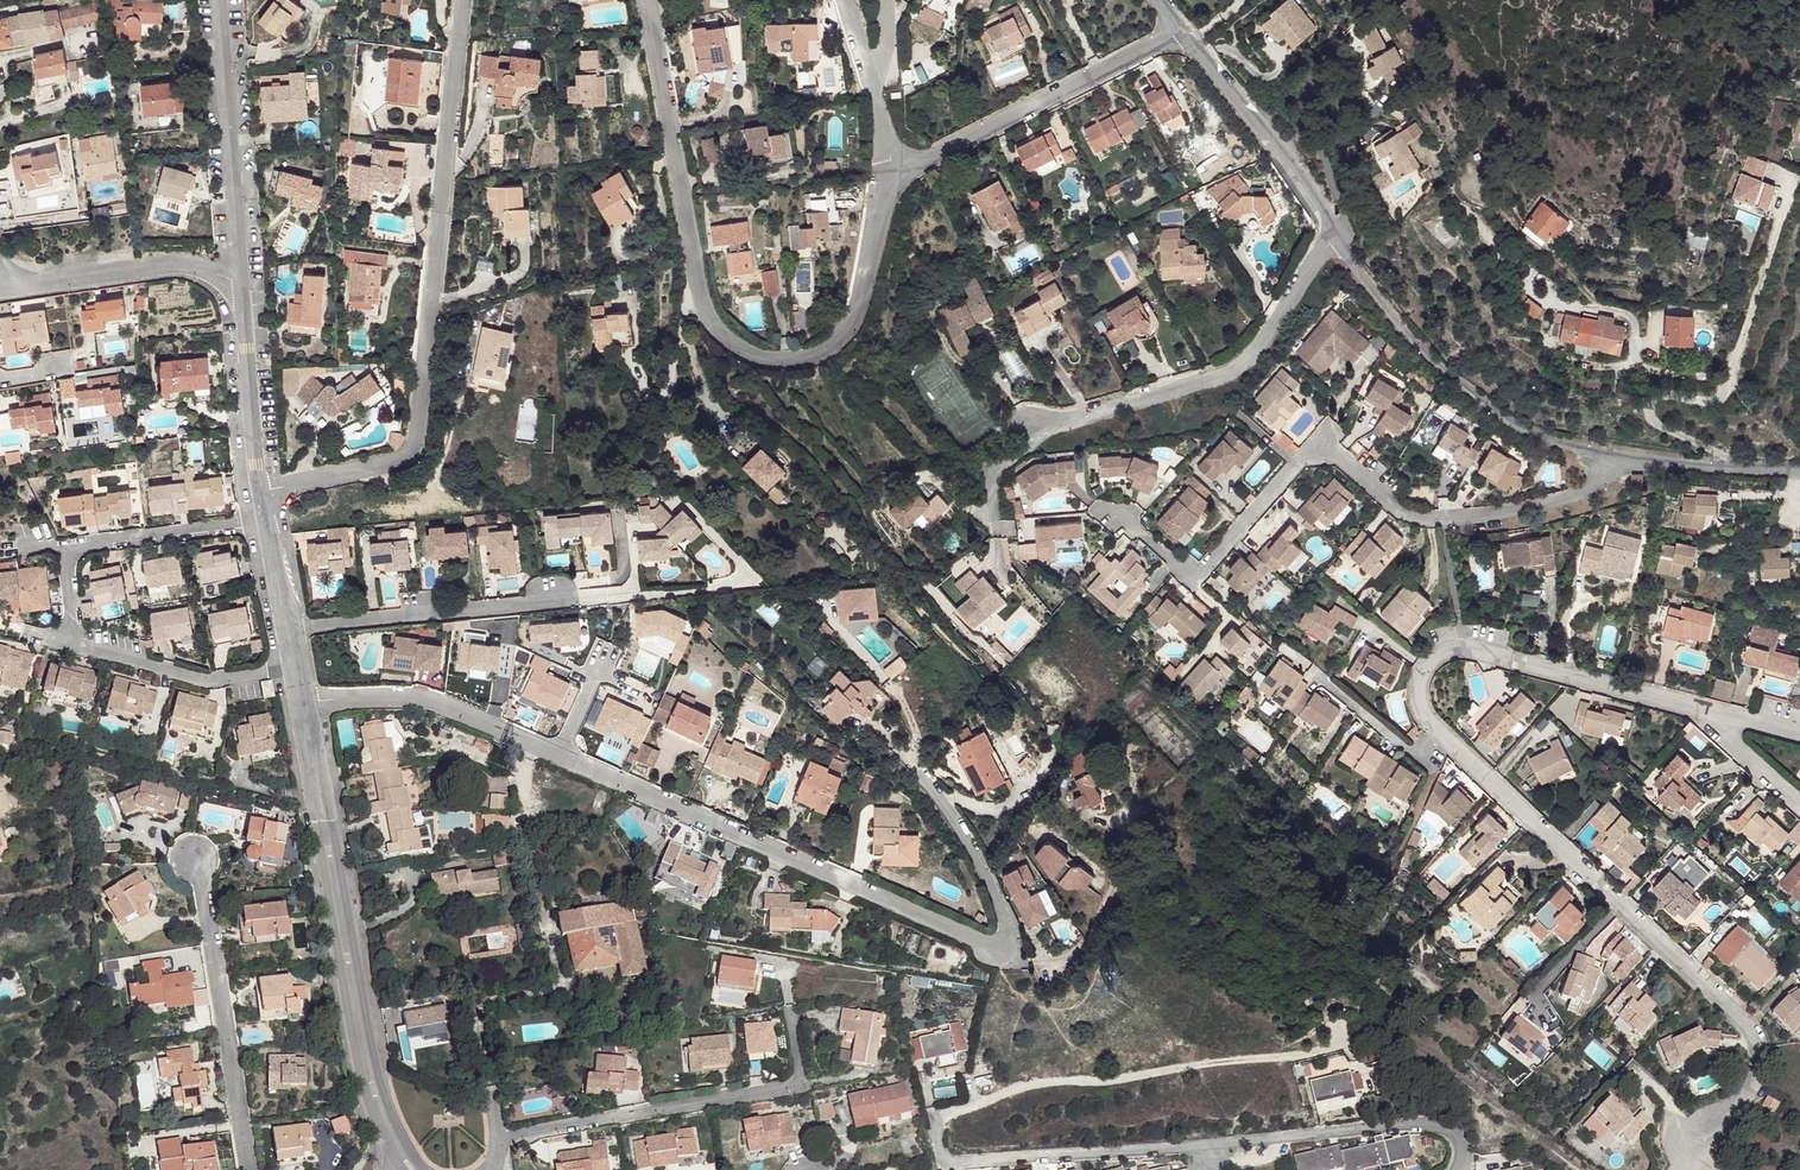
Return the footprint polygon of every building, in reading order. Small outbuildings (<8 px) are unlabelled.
[(118,38),(133,39),(134,29),(137,29),(139,27),(141,25),(141,22),(163,22),(163,0),(156,0),(134,0),(133,10),(119,10),(118,38)] [(259,21),(287,43),(296,31),(293,29),(300,20),(295,15),(301,8),(291,0),(275,0),(259,21)] [(382,12),(401,14),(403,3),(403,0),(387,0),(387,2),(383,2),(382,12)] [(965,10),(989,7),(990,4),(986,3),(987,0),(966,0),(963,9),(965,10)] [(1278,40),(1284,36),(1287,33),(1296,45),(1315,29),(1292,0),(1286,0),(1269,13),(1271,16),(1264,22),(1278,40)] [(59,12),(64,30),(100,20),(96,2),(59,12)] [(992,41),(998,51),(1024,38),(1024,37),(1032,34),(1018,6),(1010,10),(1013,17),(1002,23),(981,33),(986,44),(992,41)] [(300,20),(306,12),(301,8),(295,15),(300,20)] [(7,17),(12,44),(39,40),(65,36),(64,30),(59,12),(58,10),(44,12),(44,10),(19,14),(20,15),(7,17)] [(1013,17),(1010,10),(998,16),(1002,23),(1013,17)] [(1258,19),(1261,24),(1264,22),(1271,16),(1269,13),(1267,11),(1258,19)] [(12,44),(7,17),(0,19),(0,46),(12,44)] [(1382,73),(1386,81),(1398,75),(1393,67),(1402,62),(1394,46),(1388,49),(1373,23),(1370,21),(1367,20),(1365,21),(1361,22),(1355,31),(1365,37),(1375,56),(1372,57),(1375,63),(1368,67),(1373,77),(1382,73)] [(767,24),(768,52),(793,51),(793,61),(809,61),(809,51),(818,51),(818,23),(767,24)] [(697,59),(700,72),(732,67),(724,26),(706,30),(705,27),(700,28),(692,29),(695,45),(698,45),(700,58),(697,59)] [(1363,39),(1372,57),(1375,56),(1365,37),(1355,31),(1354,34),(1363,39)] [(1296,45),(1287,33),(1284,36),(1293,47),(1296,45)] [(384,45),(383,57),(390,58),(392,58),(394,46),(384,45)] [(33,55),(40,87),(70,81),(68,71),(78,69),(76,60),(66,62),(63,49),(33,55)] [(583,101),(583,107),(592,106),(592,98),(605,98),(604,75),(598,76),(595,76),(595,69),(598,69),(597,49),(580,51),(581,73),(577,74),(578,85),(568,85),(569,102),(583,101)] [(498,95),(497,106),(517,108),(519,102),(522,97),(526,94),(532,92),(538,91),(541,60),(511,56),(511,58),(483,55),(480,76),(497,77),(496,83),(495,95),(498,95)] [(390,58),(386,100),(414,102),(418,61),(392,58),(390,58)] [(80,78),(78,69),(68,71),(70,81),(80,78)] [(261,87),(264,114),(308,111),(305,71),(290,72),(290,84),(261,87)] [(1155,112),(1162,125),(1182,113),(1175,100),(1171,102),(1155,73),(1147,77),(1152,87),(1143,92),(1155,113),(1155,112)] [(478,81),(477,86),(481,86),(482,82),(496,83),(497,77),(480,76),(480,81),(478,81)] [(141,86),(144,114),(178,110),(175,91),(182,90),(181,81),(141,86)] [(721,97),(724,85),(712,82),(709,94),(721,97)] [(14,101),(34,98),(32,90),(14,93),(13,83),(0,85),(0,96),(13,94),(14,101)] [(905,87),(905,95),(916,90),(913,84),(905,87)] [(184,109),(182,90),(175,91),(178,110),(184,109)] [(367,108),(377,114),(384,102),(385,93),(369,92),(367,108)] [(606,105),(605,98),(592,98),(592,106),(606,105)] [(1084,130),(1095,152),(1122,138),(1121,137),(1137,129),(1127,109),(1111,117),(1111,116),(1097,123),(1084,130)] [(309,118),(308,111),(264,114),(264,121),(309,118)] [(1097,123),(1111,116),(1108,111),(1094,119),(1097,123)] [(1187,123),(1182,113),(1166,122),(1171,131),(1187,123)] [(1374,147),(1381,158),(1389,153),(1395,163),(1402,176),(1419,166),(1405,143),(1419,134),(1422,133),(1414,122),(1394,134),(1384,141),(1374,147)] [(743,149),(744,158),(760,155),(766,153),(767,159),(772,157),(773,159),(789,155),(784,132),(769,134),(767,124),(745,128),(748,148),(743,149)] [(784,132),(789,155),(773,159),(774,165),(794,161),(789,131),(784,132)] [(1382,138),(1384,141),(1394,134),(1393,131),(1382,138)] [(1016,149),(1027,171),(1054,157),(1054,156),(1062,152),(1052,132),(1044,136),(1043,135),(1016,149)] [(503,134),(489,134),(489,164),(503,164),(503,134)] [(1407,145),(1421,137),(1419,134),(1405,143),(1407,145)] [(86,167),(88,176),(103,173),(103,175),(118,172),(112,135),(90,138),(92,149),(80,151),(81,161),(86,161),(86,167)] [(701,139),(705,163),(720,160),(716,136),(701,139)] [(92,149),(90,138),(78,140),(80,151),(92,149)] [(1344,148),(1348,156),(1353,153),(1350,146),(1344,148)] [(354,163),(351,196),(369,198),(370,187),(371,178),(377,179),(376,184),(387,185),(388,180),(401,182),(404,151),(373,148),(371,165),(354,163)] [(518,159),(518,149),(508,148),(508,158),(518,159)] [(1076,157),(1071,149),(1062,153),(1067,162),(1076,157)] [(24,178),(27,189),(52,184),(51,178),(62,175),(56,151),(31,156),(31,153),(12,157),(15,169),(22,168),(24,178)] [(744,158),(745,163),(767,159),(766,153),(760,155),(744,158)] [(1765,208),(1773,184),(1763,181),(1759,180),(1766,161),(1746,154),(1731,196),(1765,208)] [(1763,181),(1770,162),(1766,161),(1759,180),(1763,181)] [(1402,176),(1395,163),(1389,167),(1396,179),(1402,176)] [(164,166),(158,191),(186,198),(189,189),(193,174),(164,166)] [(24,178),(22,168),(15,169),(17,180),(24,178)] [(276,192),(281,170),(275,169),(270,190),(276,192)] [(281,170),(276,192),(293,196),(291,203),(318,209),(324,185),(312,183),(314,178),(281,170)] [(1162,175),(1170,190),(1178,185),(1171,170),(1162,175)] [(591,194),(608,222),(630,208),(625,199),(623,196),(631,190),(620,171),(601,182),(604,187),(591,194)] [(119,177),(118,172),(103,175),(103,173),(88,176),(89,181),(104,178),(104,180),(119,177)] [(1219,214),(1227,225),(1244,213),(1254,211),(1259,218),(1272,208),(1266,196),(1262,196),(1251,195),(1242,195),(1249,189),(1237,174),(1207,190),(1222,207),(1224,210),(1219,214)] [(371,178),(370,187),(400,191),(401,182),(388,180),(387,185),(376,184),(377,179),(371,178)] [(989,207),(1000,230),(1003,228),(1019,220),(1019,219),(1010,201),(1007,196),(998,180),(997,180),(990,184),(973,193),(982,210),(984,209),(989,207)] [(1109,195),(1125,187),(1122,182),(1106,191),(1109,195)] [(504,221),(504,229),(529,229),(528,207),(523,207),(522,185),(489,186),(489,198),(498,198),(498,216),(500,216),(504,216),(504,221)] [(625,199),(633,194),(631,190),(623,196),(625,199)] [(186,198),(158,191),(156,196),(185,204),(186,198)] [(788,226),(791,250),(806,248),(805,246),(811,245),(812,248),(817,247),(816,235),(820,235),(821,242),(831,241),(830,225),(828,211),(836,210),(834,192),(817,194),(818,212),(812,213),(813,227),(800,228),(799,224),(788,226)] [(1181,197),(1184,202),(1191,198),(1188,193),(1181,197)] [(1026,198),(1033,212),(1042,208),(1035,194),(1026,198)] [(1543,202),(1526,223),(1546,239),(1549,235),(1555,240),(1569,223),(1543,202)] [(1000,230),(989,207),(984,209),(995,232),(1000,230)] [(612,228),(634,214),(630,208),(608,222),(612,228)] [(1264,226),(1276,216),(1272,208),(1259,218),(1264,226)] [(711,226),(714,246),(729,243),(740,242),(750,240),(747,220),(711,226)] [(1006,233),(1011,236),(1024,229),(1019,220),(1003,228),(1006,233)] [(830,225),(831,241),(839,240),(837,224),(830,225)] [(530,236),(529,229),(504,229),(505,237),(530,236)] [(1159,230),(1162,278),(1182,277),(1181,271),(1205,270),(1204,254),(1197,254),(1196,245),(1186,246),(1185,238),(1180,239),(1179,229),(1159,230)] [(742,250),(740,242),(729,243),(730,252),(742,250)] [(727,253),(730,276),(755,272),(752,249),(742,250),(730,252),(727,253)] [(352,265),(349,301),(372,303),(374,286),(380,286),(382,267),(387,268),(389,256),(345,251),(344,264),(352,265)] [(313,263),(305,262),(304,274),(312,274),(313,263)] [(809,264),(795,264),(795,285),(809,286),(809,264)] [(1032,278),(1036,285),(1041,283),(1042,285),(1055,278),(1049,268),(1032,278)] [(760,272),(764,297),(780,294),(776,269),(760,272)] [(290,302),(288,333),(317,335),(317,327),(322,327),(326,275),(312,274),(304,274),(303,295),(302,303),(295,302),(290,302)] [(552,282),(550,274),(543,276),(544,283),(552,282)] [(624,289),(622,274),(615,275),(616,290),(624,289)] [(950,306),(939,311),(961,357),(974,351),(965,331),(976,326),(976,324),(993,316),(976,279),(964,284),(970,298),(965,300),(968,305),(953,312),(950,306)] [(1014,313),(1027,336),(1052,322),(1048,316),(1046,312),(1050,310),(1051,310),(1066,302),(1055,282),(1038,292),(1042,298),(1039,300),(1039,299),(1014,313)] [(1511,290),(1507,296),(1535,317),(1542,308),(1511,285),(1509,288),(1511,290)] [(1107,332),(1115,346),(1135,334),(1133,331),(1138,328),(1140,330),(1143,331),(1145,331),(1148,330),(1150,328),(1151,325),(1150,322),(1149,320),(1147,318),(1145,318),(1138,307),(1143,304),(1137,294),(1107,312),(1116,327),(1107,332)] [(82,311),(85,331),(106,327),(105,321),(104,316),(125,313),(126,313),(123,297),(96,302),(96,304),(97,308),(88,310),(82,311)] [(590,307),(596,348),(632,343),(628,311),(612,313),(610,301),(604,302),(604,306),(590,307)] [(1135,334),(1137,337),(1141,338),(1144,339),(1148,338),(1153,335),(1156,331),(1158,326),(1158,321),(1157,318),(1147,302),(1143,304),(1138,307),(1145,318),(1147,318),(1149,320),(1150,322),(1151,325),(1150,328),(1148,330),(1145,331),(1143,331),(1140,330),(1138,328),(1133,331),(1135,334)] [(1542,308),(1535,317),(1539,319),(1545,310),(1542,308)] [(20,313),(21,315),(22,319),(13,320),(13,316),(0,318),(5,354),(18,352),(17,350),(26,349),(26,343),(50,340),(46,309),(20,313)] [(1297,352),(1318,370),(1337,347),(1354,360),(1369,343),(1331,311),(1304,343),(1297,352)] [(1563,323),(1559,338),(1599,347),(1600,344),(1620,348),(1625,327),(1612,325),(1614,318),(1598,315),(1597,321),(1557,313),(1555,318),(1554,321),(1563,323)] [(1667,314),(1665,341),(1691,342),(1692,315),(1667,314)] [(1553,318),(1549,334),(1559,338),(1563,323),(1554,321),(1555,318),(1553,318)] [(1106,329),(1101,321),(1094,324),(1099,333),(1106,329)] [(481,374),(478,385),(489,387),(491,376),(502,378),(506,358),(511,335),(484,329),(480,351),(485,352),(481,374)] [(460,352),(462,339),(453,337),(450,350),(460,352)] [(1290,346),(1297,352),(1304,343),(1298,337),(1290,346)] [(1665,341),(1665,349),(1691,350),(1691,342),(1665,341)] [(997,352),(1014,386),(1030,377),(1013,344),(997,352)] [(1318,370),(1322,373),(1338,354),(1351,364),(1354,360),(1337,347),(1318,370)] [(337,348),(337,365),(348,364),(348,359),(342,359),(342,348),(337,348)] [(481,374),(485,352),(480,351),(475,373),(481,374)] [(1279,361),(1284,366),(1288,362),(1282,357),(1279,361)] [(205,358),(160,361),(163,391),(163,393),(164,395),(166,396),(168,397),(171,397),(173,396),(175,393),(176,389),(210,387),(209,372),(206,372),(205,358)] [(505,391),(512,359),(506,358),(502,378),(491,376),(489,387),(505,391)] [(297,395),(310,405),(315,398),(324,406),(323,409),(330,414),(331,415),(334,415),(341,410),(340,408),(355,397),(359,402),(380,388),(370,372),(358,381),(352,374),(341,382),(346,389),(337,396),(336,395),(337,393),(337,390),(336,387),(335,386),(332,384),(330,384),(325,385),(314,376),(327,374),(326,366),(299,367),(300,391),(297,395)] [(280,368),(282,397),(297,395),(300,391),(299,367),(280,368)] [(1257,412),(1271,424),(1280,413),(1276,410),(1281,404),(1292,414),(1300,405),(1289,395),(1287,393),(1290,390),(1292,392),(1299,383),(1282,369),(1255,399),(1262,406),(1257,412)] [(76,391),(78,406),(83,405),(105,402),(106,409),(107,414),(125,411),(119,375),(87,380),(88,389),(76,391)] [(1378,403),(1373,411),(1382,417),(1396,394),(1398,391),(1378,378),(1366,396),(1378,403)] [(1429,389),(1432,385),(1424,380),(1421,383),(1429,389)] [(175,393),(173,396),(211,393),(210,387),(176,389),(175,393)] [(1399,389),(1396,394),(1402,398),(1405,392),(1399,389)] [(50,392),(19,398),(20,408),(9,409),(11,423),(37,419),(38,426),(39,431),(56,428),(50,392)] [(1382,417),(1373,431),(1382,436),(1386,428),(1388,426),(1400,433),(1404,427),(1409,418),(1411,415),(1396,406),(1402,398),(1396,394),(1382,417)] [(1378,403),(1366,396),(1365,398),(1377,406),(1378,403)] [(344,413),(359,402),(355,397),(340,408),(341,410),(344,413)] [(540,397),(539,407),(548,408),(549,398),(540,397)] [(105,402),(83,405),(83,410),(97,408),(97,411),(106,409),(105,402)] [(1277,430),(1292,414),(1281,404),(1276,410),(1280,413),(1271,424),(1277,430)] [(1407,429),(1413,420),(1409,418),(1404,427),(1407,429)] [(37,419),(11,423),(12,428),(28,426),(28,428),(38,426),(37,419)] [(1450,423),(1438,443),(1456,454),(1454,458),(1469,468),(1478,452),(1471,448),(1472,445),(1465,440),(1469,434),(1450,423)] [(1400,433),(1388,426),(1386,428),(1398,436),(1400,433)] [(1197,468),(1211,481),(1221,470),(1238,451),(1246,458),(1253,450),(1231,430),(1197,468)] [(404,440),(405,436),(406,434),(392,431),(389,442),(394,450),(399,447),(402,444),(404,440)] [(1275,442),(1286,451),(1293,442),(1283,433),(1275,442)] [(1490,450),(1478,469),(1489,476),(1497,481),(1495,484),(1507,491),(1521,466),(1495,450),(1498,445),(1487,439),(1482,446),(1490,450)] [(222,444),(223,453),(232,452),(231,443),(222,444)] [(1376,459),(1383,451),(1375,445),(1369,453),(1376,459)] [(1286,451),(1292,456),(1296,452),(1289,446),(1286,451)] [(767,488),(784,470),(760,448),(743,467),(767,488)] [(1454,458),(1456,454),(1447,449),(1444,453),(1454,458)] [(1225,473),(1234,462),(1239,466),(1246,458),(1238,451),(1221,470),(1225,473)] [(20,453),(6,455),(7,463),(21,462),(20,453)] [(1098,458),(1099,472),(1110,471),(1110,475),(1126,474),(1134,478),(1144,482),(1141,489),(1141,490),(1150,494),(1157,476),(1155,475),(1159,466),(1133,456),(1132,458),(1120,458),(1120,457),(1098,458)] [(182,464),(185,482),(193,481),(192,473),(186,473),(185,459),(182,459),(182,464)] [(1015,478),(1030,498),(1048,486),(1047,481),(1057,480),(1057,482),(1067,481),(1076,480),(1074,460),(1035,464),(1015,478)] [(1253,487),(1269,469),(1259,460),(1243,478),(1253,487)] [(172,475),(173,483),(185,482),(182,464),(179,464),(180,474),(172,475)] [(880,481),(880,473),(871,474),(872,482),(880,481)] [(1157,523),(1176,540),(1184,530),(1186,532),(1199,517),(1197,515),(1193,512),(1204,498),(1210,491),(1191,474),(1184,482),(1189,486),(1157,523)] [(1519,489),(1525,479),(1517,474),(1511,484),(1519,489)] [(1632,474),(1632,485),(1644,485),(1643,474),(1632,474)] [(185,482),(188,508),(225,503),(222,477),(215,478),(208,479),(193,481),(185,482)] [(1141,489),(1144,482),(1134,478),(1131,485),(1141,489)] [(1306,520),(1311,525),(1317,518),(1326,526),(1353,494),(1334,478),(1325,489),(1313,503),(1309,499),(1298,512),(1306,520)] [(149,486),(151,509),(168,507),(168,511),(179,510),(180,512),(188,511),(188,508),(185,482),(173,483),(149,486)] [(778,503),(786,494),(776,485),(768,493),(778,503)] [(1048,486),(1030,498),(1032,501),(1050,489),(1048,486)] [(1313,503),(1325,489),(1321,486),(1309,499),(1313,503)] [(1103,493),(1099,487),(1094,489),(1097,496),(1103,493)] [(1697,487),(1697,494),(1717,495),(1718,488),(1697,487)] [(889,512),(904,528),(930,505),(914,488),(908,494),(898,504),(889,512)] [(898,504),(908,494),(902,488),(892,497),(898,504)] [(97,520),(97,523),(112,521),(111,518),(111,511),(119,510),(120,517),(132,516),(130,494),(129,490),(107,492),(108,495),(94,497),(94,499),(97,520)] [(94,499),(94,497),(93,493),(60,497),(61,510),(66,509),(67,519),(85,517),(86,521),(97,520),(94,499)] [(778,503),(768,493),(765,496),(775,506),(778,503)] [(1245,500),(1250,504),(1255,498),(1251,494),(1245,500)] [(1681,511),(1678,525),(1703,530),(1707,512),(1713,513),(1717,513),(1718,495),(1717,495),(1697,494),(1697,498),(1684,498),(1683,511),(1681,511)] [(649,505),(649,497),(640,498),(641,506),(649,505)] [(649,505),(650,512),(659,503),(653,497),(649,497),(649,505)] [(1009,500),(1014,517),(1024,514),(1020,500),(1016,501),(1016,498),(1009,500)] [(1197,515),(1208,502),(1204,498),(1193,512),(1197,515)] [(662,529),(675,543),(684,535),(696,524),(683,509),(674,518),(670,521),(665,516),(669,513),(659,503),(650,512),(650,517),(654,520),(662,529)] [(639,506),(640,522),(654,520),(650,517),(650,512),(649,505),(641,506),(639,506)] [(66,509),(61,510),(63,524),(86,521),(85,517),(67,519),(66,509)] [(543,516),(546,536),(560,534),(582,532),(580,515),(580,512),(543,516)] [(582,532),(582,535),(591,534),(612,531),(610,512),(580,515),(582,532)] [(1711,524),(1713,513),(1707,512),(1703,530),(1711,524)] [(674,518),(669,513),(665,516),(670,521),(674,518)] [(1302,524),(1310,531),(1314,527),(1311,525),(1306,520),(1302,524)] [(1036,526),(1040,560),(1055,558),(1053,540),(1082,537),(1081,521),(1036,526)] [(1344,550),(1367,571),(1378,559),(1384,552),(1388,555),(1403,538),(1386,523),(1377,533),(1379,535),(1374,541),(1372,539),(1362,530),(1344,550)] [(703,530),(696,524),(684,535),(691,542),(703,530)] [(488,553),(489,567),(501,566),(511,565),(510,552),(515,551),(513,539),(512,528),(498,530),(498,525),(476,527),(478,543),(491,542),(492,553),(488,553)] [(427,534),(429,551),(445,549),(446,555),(459,554),(459,548),(468,548),(467,535),(457,536),(457,531),(445,532),(445,526),(429,527),(430,534),(427,534)] [(307,544),(309,564),(318,563),(319,570),(329,569),(329,573),(346,571),(345,565),(344,558),(351,558),(348,531),(348,527),(327,529),(328,538),(328,542),(316,543),(307,544)] [(638,539),(640,559),(669,556),(668,550),(675,543),(662,529),(653,538),(638,539)] [(372,562),(374,562),(393,560),(394,565),(411,563),(408,539),(402,540),(400,530),(378,533),(379,543),(370,544),(372,562)] [(613,541),(612,531),(591,534),(592,543),(613,541)] [(1586,545),(1579,572),(1590,575),(1592,569),(1601,563),(1603,564),(1609,573),(1611,574),(1620,568),(1633,572),(1640,548),(1637,548),(1639,539),(1609,531),(1603,550),(1586,545)] [(1256,556),(1274,571),(1282,563),(1286,566),(1301,549),(1282,533),(1268,549),(1265,546),(1256,556)] [(561,546),(560,534),(546,536),(547,547),(561,546)] [(1550,536),(1507,543),(1510,560),(1523,558),(1524,564),(1524,569),(1537,567),(1536,563),(1543,562),(1544,566),(1544,569),(1555,568),(1550,536)] [(1268,549),(1274,543),(1270,540),(1265,546),(1268,549)] [(1662,544),(1657,571),(1676,575),(1679,561),(1684,562),(1694,564),(1698,547),(1677,542),(1676,547),(1662,544)] [(1017,545),(1019,561),(1037,559),(1035,543),(1017,545)] [(1507,543),(1501,544),(1504,567),(1524,564),(1523,558),(1510,560),(1507,543)] [(1132,548),(1120,562),(1115,557),(1111,562),(1101,573),(1087,589),(1118,616),(1146,585),(1138,578),(1145,569),(1137,562),(1141,557),(1132,548)] [(1781,548),(1761,549),(1762,577),(1791,576),(1790,557),(1781,557),(1781,548)] [(196,553),(202,581),(240,574),(237,556),(232,557),(231,550),(220,552),(212,554),(211,550),(196,553)] [(517,573),(515,551),(510,552),(511,565),(501,566),(502,574),(517,573)] [(1091,560),(1096,565),(1104,556),(1099,551),(1091,560)] [(1227,582),(1243,597),(1252,588),(1249,585),(1260,573),(1263,575),(1270,568),(1252,552),(1245,560),(1240,556),(1229,569),(1235,574),(1227,582)] [(144,561),(148,586),(167,582),(184,579),(179,554),(144,561)] [(1229,569),(1240,556),(1238,554),(1227,567),(1229,569)] [(1101,573),(1111,562),(1106,557),(1095,569),(1101,573)] [(1383,564),(1378,559),(1367,571),(1373,576),(1383,564)] [(411,568),(411,563),(394,565),(393,560),(374,562),(375,564),(377,568),(381,570),(385,570),(411,568)] [(1681,576),(1684,562),(1679,561),(1676,575),(1681,576)] [(329,573),(329,569),(319,570),(318,563),(309,564),(310,575),(329,573)] [(1609,573),(1603,564),(1601,563),(1592,569),(1609,573)] [(1326,571),(1330,575),(1336,568),(1332,564),(1326,571)] [(122,573),(120,565),(109,567),(111,575),(122,573)] [(21,597),(22,609),(50,606),(48,587),(49,587),(48,579),(47,579),(45,566),(17,569),(21,597)] [(90,571),(96,601),(126,596),(122,573),(111,575),(109,567),(90,571)] [(1556,576),(1555,568),(1544,569),(1545,578),(1556,576)] [(10,599),(21,597),(17,569),(0,571),(0,596),(10,594),(10,599)] [(984,609),(1001,595),(983,575),(978,579),(970,569),(954,584),(964,594),(967,592),(972,597),(957,610),(973,629),(989,615),(984,609)] [(1252,588),(1263,575),(1260,573),(1249,585),(1252,588)] [(1380,612),(1402,632),(1419,614),(1430,601),(1408,581),(1380,612)] [(169,592),(167,582),(148,586),(150,595),(169,592)] [(877,613),(873,586),(870,587),(837,590),(841,623),(858,621),(857,615),(873,613),(877,613)] [(879,619),(875,586),(873,586),(877,613),(873,613),(857,615),(858,621),(879,619)] [(139,607),(137,593),(130,594),(133,608),(139,607)] [(989,615),(1006,600),(1001,595),(984,609),(989,615)] [(1150,619),(1160,628),(1168,620),(1179,630),(1177,633),(1188,643),(1206,624),(1186,606),(1182,610),(1176,605),(1167,597),(1163,601),(1156,595),(1142,611),(1150,619)] [(212,603),(214,613),(222,611),(220,601),(212,603)] [(1186,606),(1180,601),(1176,605),(1182,610),(1186,606)] [(1298,625),(1326,641),(1329,636),(1334,628),(1338,619),(1353,627),(1358,618),(1334,605),(1329,613),(1311,603),(1298,625)] [(208,614),(212,632),(230,628),(231,633),(232,638),(252,634),(247,606),(222,611),(214,613),(208,614)] [(1670,607),(1663,634),(1680,638),(1681,633),(1686,634),(1708,640),(1715,614),(1682,606),(1681,610),(1670,607)] [(150,613),(155,639),(174,636),(181,635),(193,633),(188,607),(150,613)] [(1545,622),(1546,612),(1539,611),(1537,621),(1545,622)] [(1405,635),(1422,616),(1419,614),(1402,632),(1405,635)] [(700,615),(694,627),(707,639),(712,633),(707,629),(710,625),(700,615)] [(1244,624),(1247,622),(1240,616),(1238,618),(1244,624)] [(1160,628),(1150,619),(1146,623),(1157,633),(1160,628)] [(1244,624),(1257,635),(1260,631),(1248,620),(1247,622),(1244,624)] [(443,622),(443,630),(453,629),(452,621),(443,622)] [(649,621),(642,634),(651,639),(658,626),(649,621)] [(814,631),(823,641),(833,632),(824,622),(814,631)] [(1220,640),(1238,657),(1250,644),(1254,647),(1261,639),(1257,635),(1244,624),(1238,632),(1232,626),(1220,640)] [(1744,657),(1771,664),(1770,668),(1797,675),(1799,666),(1799,657),(1775,650),(1780,631),(1753,624),(1751,634),(1754,635),(1751,643),(1748,643),(1744,657)] [(1534,625),(1531,641),(1533,642),(1543,634),(1544,627),(1534,625)] [(212,632),(213,637),(231,633),(230,628),(212,632)] [(394,648),(393,660),(416,663),(415,666),(439,669),(442,646),(419,643),(420,640),(396,637),(394,648)] [(264,650),(261,638),(250,640),(253,652),(264,650)] [(1007,651),(996,641),(990,647),(1001,657),(1007,651)] [(1365,644),(1346,674),(1356,679),(1358,676),(1361,670),(1380,682),(1390,688),(1395,679),(1398,670),(1402,661),(1383,649),(1379,656),(1372,652),(1374,649),(1365,644)] [(3,673),(1,680),(25,687),(33,656),(0,647),(0,672),(3,673)] [(384,666),(415,670),(415,666),(416,663),(393,660),(394,648),(386,647),(384,666)] [(1014,659),(1007,651),(1001,657),(1009,665),(1014,659)] [(1181,685),(1199,701),(1222,674),(1227,679),(1234,670),(1217,655),(1210,663),(1205,658),(1181,685)] [(891,679),(907,665),(900,657),(884,671),(891,679)] [(1771,664),(1744,657),(1743,661),(1770,668),(1771,664)] [(1258,688),(1283,706),(1285,702),(1292,707),(1304,691),(1308,685),(1301,680),(1304,676),(1280,658),(1266,677),(1259,687),(1258,688)] [(746,672),(750,664),(744,661),(741,667),(743,670),(746,672)] [(1173,681),(1185,665),(1182,662),(1176,670),(1169,664),(1163,671),(1173,681)] [(51,665),(42,695),(64,701),(66,696),(90,703),(98,673),(61,663),(60,667),(51,665)] [(822,708),(838,723),(853,707),(864,717),(871,710),(862,702),(871,692),(869,691),(875,685),(869,679),(859,681),(856,684),(853,681),(852,682),(839,670),(830,680),(837,686),(829,694),(833,697),(822,708)] [(1380,682),(1361,670),(1358,676),(1376,687),(1380,682)] [(1259,687),(1266,677),(1258,671),(1252,681),(1259,687)] [(24,691),(25,687),(1,680),(3,673),(0,672),(0,684),(24,691)] [(1304,676),(1301,680),(1308,685),(1311,680),(1304,676)] [(115,678),(106,707),(141,717),(142,713),(151,716),(157,694),(138,689),(130,686),(131,682),(115,678)] [(1730,701),(1735,683),(1717,679),(1712,696),(1730,701)] [(264,699),(274,697),(271,681),(261,682),(264,699)] [(862,702),(866,706),(878,687),(875,685),(869,691),(871,692),(862,702)] [(1237,698),(1243,703),(1250,694),(1246,691),(1248,687),(1246,685),(1237,698)] [(1299,711),(1326,731),(1340,710),(1315,692),(1312,696),(1304,691),(1292,707),(1290,709),(1297,714),(1299,711)] [(1473,743),(1487,756),(1521,716),(1523,718),(1535,704),(1521,691),(1510,704),(1511,706),(1507,711),(1503,707),(1498,703),(1476,728),(1482,733),(1473,743)] [(692,707),(696,699),(682,693),(678,700),(692,707)] [(664,694),(653,718),(667,725),(694,737),(700,740),(711,716),(710,715),(711,712),(706,709),(704,713),(692,707),(678,700),(664,694)] [(177,695),(170,724),(200,732),(202,726),(212,729),(218,706),(198,700),(188,698),(177,695)] [(617,703),(614,710),(588,699),(578,725),(604,736),(601,742),(615,748),(625,722),(637,727),(649,700),(636,695),(630,708),(617,703)] [(1580,701),(1574,724),(1583,726),(1582,731),(1604,737),(1605,732),(1620,736),(1626,714),(1610,709),(1608,715),(1602,713),(1588,709),(1590,704),(1580,701)] [(1281,708),(1287,713),(1290,709),(1292,707),(1285,702),(1283,706),(1281,708)] [(1503,707),(1507,711),(1511,706),(1510,704),(1508,702),(1503,707)] [(1316,723),(1299,711),(1297,714),(1313,726),(1316,723)] [(235,745),(237,752),(257,748),(258,754),(275,751),(272,735),(269,736),(267,728),(271,728),(268,715),(247,719),(249,725),(238,727),(238,731),(236,731),(239,745),(235,745)] [(397,769),(393,750),(391,737),(386,738),(383,723),(383,719),(363,722),(364,726),(360,727),(364,749),(369,748),(372,763),(363,765),(360,765),(361,775),(373,773),(396,769),(397,769)] [(393,721),(383,723),(386,738),(391,737),(393,750),(403,748),(401,738),(394,728),(393,721)] [(694,737),(667,725),(665,729),(692,742),(694,737)] [(973,736),(968,727),(958,732),(963,741),(973,736)] [(9,746),(9,744),(13,744),(14,738),(11,737),(11,733),(0,731),(0,744),(9,746)] [(971,783),(978,795),(1004,782),(989,752),(993,750),(983,731),(956,745),(962,755),(958,757),(967,775),(970,773),(974,781),(971,783)] [(725,742),(727,736),(719,732),(716,738),(725,742)] [(1605,732),(1604,737),(1602,742),(1617,746),(1620,736),(1605,732)] [(1573,743),(1569,734),(1562,737),(1566,747),(1573,743)] [(1354,735),(1341,755),(1356,764),(1353,768),(1369,778),(1384,754),(1354,735)] [(716,738),(706,760),(715,764),(712,771),(719,774),(720,772),(722,767),(738,774),(756,782),(766,760),(743,750),(732,745),(725,742),(716,738)] [(1529,759),(1541,784),(1574,768),(1559,738),(1550,743),(1553,749),(1538,756),(1538,755),(1529,759)] [(745,746),(733,740),(732,745),(743,750),(745,746)] [(641,761),(647,746),(641,743),(635,758),(641,761)] [(653,767),(660,752),(647,746),(641,761),(653,767)] [(237,752),(238,758),(258,754),(257,748),(237,752)] [(372,763),(369,748),(364,749),(363,749),(359,757),(363,765),(372,763)] [(989,752),(1004,782),(1010,779),(994,749),(993,750),(989,752)] [(1070,791),(1078,807),(1081,805),(1087,802),(1090,806),(1102,800),(1093,784),(1104,778),(1098,766),(1096,767),(1087,749),(1069,758),(1072,765),(1069,767),(1075,779),(1074,779),(1078,786),(1070,791)] [(1365,784),(1391,800),(1395,794),(1404,800),(1419,776),(1384,754),(1369,778),(1365,784)] [(1683,803),(1691,810),(1702,798),(1680,777),(1691,766),(1679,754),(1662,772),(1664,773),(1655,783),(1663,790),(1658,797),(1668,806),(1670,804),(1675,808),(1677,806),(1679,808),(1683,803)] [(1356,764),(1341,755),(1339,758),(1353,768),(1356,764)] [(810,759),(797,791),(818,800),(816,806),(815,807),(826,812),(841,776),(840,776),(828,770),(829,767),(810,759)] [(829,767),(828,770),(840,776),(844,767),(831,762),(829,767)] [(736,779),(738,774),(722,767),(720,772),(736,779)] [(387,812),(409,808),(405,786),(399,787),(396,769),(373,773),(378,797),(383,796),(384,801),(378,802),(370,803),(372,815),(387,812)] [(865,775),(859,787),(869,791),(875,779),(865,775)] [(140,787),(116,796),(125,819),(138,814),(139,809),(142,810),(146,808),(147,807),(173,814),(180,788),(159,782),(158,786),(141,781),(140,787)] [(1436,781),(1424,807),(1438,813),(1450,825),(1472,803),(1457,787),(1450,794),(1436,781)] [(1529,787),(1525,783),(1521,788),(1525,792),(1529,787)] [(795,797),(816,806),(818,800),(797,791),(795,797)] [(470,796),(459,793),(457,801),(456,802),(467,805),(470,796)] [(507,796),(491,794),(489,809),(505,811),(507,796)] [(1738,819),(1737,819),(1744,826),(1741,829),(1758,844),(1762,840),(1773,851),(1788,835),(1772,819),(1768,823),(1764,819),(1757,813),(1764,804),(1757,798),(1738,819)] [(1358,799),(1354,812),(1361,814),(1366,803),(1364,802),(1358,799)] [(1628,867),(1629,866),(1647,847),(1640,841),(1642,839),(1628,826),(1632,822),(1608,800),(1595,815),(1609,828),(1606,831),(1610,835),(1601,844),(1628,867)] [(1087,802),(1081,805),(1083,810),(1090,806),(1087,802)] [(173,814),(147,807),(146,808),(142,810),(139,809),(138,814),(171,822),(173,814)] [(413,829),(409,808),(387,812),(392,844),(386,845),(388,856),(398,853),(399,855),(421,851),(418,828),(413,829)] [(873,841),(873,855),(882,855),(882,854),(899,854),(899,836),(900,808),(874,808),(874,837),(878,837),(878,841),(873,841)] [(1470,854),(1465,859),(1473,867),(1507,831),(1488,812),(1477,823),(1486,831),(1468,851),(1470,854)] [(469,813),(468,832),(479,833),(481,814),(469,813)] [(652,813),(648,820),(659,825),(660,823),(662,817),(652,813)] [(451,815),(438,818),(441,829),(453,827),(451,815)] [(1623,891),(1627,895),(1642,878),(1629,866),(1628,867),(1601,844),(1610,835),(1606,831),(1609,828),(1595,815),(1590,820),(1602,831),(1592,841),(1634,879),(1623,891)] [(666,826),(669,820),(662,817),(660,823),(666,826)] [(259,859),(260,857),(282,861),(285,845),(273,843),(276,825),(266,823),(266,821),(251,818),(249,831),(247,842),(248,842),(246,855),(246,858),(247,859),(248,860),(251,862),(255,862),(256,861),(258,860),(259,859)] [(1726,821),(1739,832),(1741,829),(1744,826),(1737,819),(1726,821)] [(1486,831),(1477,823),(1474,826),(1479,832),(1459,853),(1465,859),(1470,854),(1468,851),(1486,831)] [(1628,826),(1642,839),(1644,836),(1630,824),(1628,826)] [(427,827),(418,828),(421,851),(430,848),(427,827)] [(1414,830),(1408,843),(1415,847),(1421,834),(1414,830)] [(909,859),(910,836),(899,836),(899,854),(882,854),(882,855),(882,859),(909,859)] [(455,842),(446,845),(447,851),(457,849),(455,842)] [(670,842),(660,863),(672,868),(669,875),(687,883),(686,888),(695,892),(694,896),(705,901),(706,901),(720,868),(708,863),(707,866),(679,854),(682,847),(670,842)] [(1069,869),(1063,864),(1064,861),(1068,857),(1051,843),(1045,843),(1036,854),(1052,877),(1066,889),(1086,887),(1094,877),(1079,866),(1071,866),(1069,869)] [(9,852),(7,845),(2,847),(2,845),(0,846),(0,856),(9,852)] [(510,847),(493,850),(495,866),(513,863),(510,847)] [(725,850),(721,859),(729,862),(733,852),(725,850)] [(281,866),(282,861),(260,857),(259,859),(258,860),(256,861),(255,862),(281,866)] [(1780,884),(1798,900),(1799,897),(1799,862),(1780,884)] [(660,863),(654,879),(684,892),(686,888),(687,883),(669,875),(672,868),(660,863)] [(1034,882),(1025,864),(1022,865),(1028,877),(1026,878),(1029,885),(1034,882)] [(1044,915),(1033,894),(1030,896),(1025,887),(1029,885),(1026,878),(1028,877),(1022,865),(1001,876),(1026,924),(1044,915)] [(1460,902),(1469,911),(1474,905),(1494,924),(1505,913),(1504,912),(1515,901),(1504,891),(1501,893),(1495,887),(1497,884),(1506,875),(1497,865),(1460,902)] [(454,869),(431,873),(433,885),(439,884),(441,895),(466,891),(467,895),(498,890),(495,871),(470,875),(470,871),(455,874),(454,869)] [(1676,911),(1685,919),(1697,907),(1687,898),(1692,892),(1695,889),(1686,881),(1683,884),(1670,871),(1652,889),(1663,898),(1668,904),(1665,908),(1673,915),(1676,911)] [(138,872),(105,892),(110,901),(112,899),(124,920),(135,913),(137,916),(146,910),(144,905),(140,899),(146,895),(154,891),(147,880),(145,882),(138,872)] [(1444,888),(1434,879),(1427,887),(1438,895),(1444,888)] [(439,884),(433,885),(436,901),(467,895),(466,891),(441,895),(439,884)] [(1497,884),(1495,887),(1501,893),(1504,891),(1497,884)] [(1558,922),(1572,935),(1584,923),(1579,918),(1583,913),(1570,901),(1574,897),(1562,885),(1533,916),(1538,920),(1549,931),(1552,929),(1558,922)] [(1747,892),(1741,886),(1736,891),(1743,897),(1747,892)] [(1518,898),(1507,887),(1504,891),(1515,901),(1518,898)] [(1450,894),(1444,888),(1438,895),(1444,900),(1450,894)] [(1049,917),(1037,892),(1033,894),(1044,915),(1026,924),(1028,928),(1049,917)] [(1701,902),(1692,892),(1687,898),(1697,907),(1701,902)] [(1742,898),(1750,906),(1755,899),(1747,892),(1743,897),(1742,898)] [(140,899),(144,905),(150,901),(146,895),(140,899)] [(790,895),(765,895),(764,910),(771,911),(770,915),(770,927),(769,930),(812,932),(826,933),(831,935),(840,921),(827,912),(806,911),(807,904),(790,904),(790,895)] [(691,902),(703,907),(705,901),(694,896),(691,902)] [(1668,904),(1663,898),(1659,902),(1665,908),(1668,904)] [(108,902),(122,928),(138,919),(137,916),(135,913),(124,920),(112,899),(110,901),(108,902)] [(567,934),(575,971),(619,963),(621,977),(646,972),(635,922),(631,902),(630,900),(558,914),(562,935),(567,934)] [(631,902),(635,922),(648,920),(642,900),(631,902)] [(251,922),(253,938),(276,935),(277,937),(279,937),(289,936),(285,903),(254,907),(254,903),(250,903),(250,907),(243,908),(245,922),(245,923),(251,922)] [(1494,924),(1474,905),(1469,911),(1488,930),(1494,924)] [(146,910),(137,916),(138,919),(148,913),(146,910)] [(975,918),(981,922),(985,916),(979,912),(975,918)] [(1541,940),(1549,931),(1538,920),(1530,929),(1541,940)] [(240,923),(242,946),(279,941),(279,937),(277,937),(276,935),(253,938),(251,922),(245,923),(245,922),(240,923)] [(1572,935),(1558,922),(1552,929),(1566,942),(1572,935)] [(528,923),(517,925),(519,942),(520,951),(530,950),(528,941),(531,940),(528,923)] [(1732,962),(1760,989),(1776,972),(1762,959),(1759,962),(1739,943),(1746,936),(1737,927),(1712,953),(1727,968),(1732,962)] [(1430,936),(1438,942),(1440,939),(1441,936),(1440,932),(1438,928),(1430,936)] [(826,933),(812,932),(811,943),(826,944),(831,935),(826,933)] [(1614,974),(1622,981),(1643,960),(1617,935),(1604,951),(1610,957),(1613,955),(1623,964),(1614,974)] [(1739,943),(1759,962),(1762,959),(1766,955),(1746,936),(1739,943)] [(964,951),(955,947),(954,951),(958,953),(959,954),(962,956),(964,951)] [(1491,947),(1488,949),(1503,965),(1507,962),(1491,947)] [(1477,961),(1476,953),(1461,954),(1461,962),(1477,961)] [(1577,955),(1561,997),(1571,1000),(1575,1002),(1576,998),(1583,1001),(1589,1003),(1601,972),(1593,969),(1587,967),(1590,960),(1577,955)] [(722,957),(719,981),(740,984),(739,987),(753,989),(757,963),(722,957)] [(136,997),(138,1007),(153,1004),(152,999),(164,997),(165,1004),(166,1009),(194,1005),(191,984),(194,983),(192,971),(177,974),(178,977),(162,980),(162,976),(160,969),(164,968),(163,959),(142,962),(143,972),(147,971),(149,985),(138,986),(138,984),(128,985),(130,999),(136,997)] [(1503,965),(1515,977),(1520,972),(1509,960),(1507,962),(1503,965)] [(1593,969),(1596,962),(1590,960),(1587,967),(1593,969)] [(530,978),(533,979),(538,978),(540,976),(541,974),(542,972),(541,969),(538,966),(535,965),(532,965),(529,966),(527,970),(527,973),(527,976),(530,978)] [(988,975),(974,972),(972,980),(987,982),(988,975)] [(1786,975),(1782,972),(1777,977),(1781,981),(1786,975)] [(259,979),(263,1012),(286,1009),(286,1015),(300,1013),(298,999),(306,998),(304,985),(292,987),(290,976),(259,979)] [(1619,1015),(1642,1035),(1656,1020),(1649,1014),(1656,1008),(1638,991),(1645,984),(1637,977),(1609,1008),(1618,1016),(1619,1015)] [(1756,998),(1762,1003),(1771,993),(1765,988),(1756,998)] [(1785,995),(1787,998),(1798,992),(1796,989),(1785,995)] [(404,1003),(408,1004),(411,1003),(413,1001),(414,999),(414,997),(412,993),(411,992),(407,991),(404,993),(403,994),(402,996),(401,998),(402,1000),(403,1001),(404,1003)] [(1792,1037),(1799,1029),(1799,991),(1798,992),(1787,998),(1772,1014),(1792,1034),(1792,1037)] [(138,1007),(138,1008),(165,1004),(164,997),(152,999),(153,1004),(138,1007)] [(1571,1000),(1567,1010),(1581,1016),(1585,1006),(1581,1004),(1583,1001),(1576,998),(1575,1002),(1571,1000)] [(448,1041),(444,1023),(448,1022),(445,1006),(403,1014),(405,1027),(406,1030),(405,1030),(411,1062),(410,1062),(403,1061),(398,1031),(397,1032),(403,1061),(410,1063),(412,1063),(410,1050),(409,1048),(448,1041)] [(883,1015),(844,1008),(840,1032),(847,1033),(857,1034),(856,1040),(852,1064),(875,1067),(880,1035),(881,1028),(883,1015)] [(263,1012),(264,1020),(287,1017),(286,1015),(286,1009),(263,1012)] [(1529,1060),(1543,1041),(1547,1036),(1519,1016),(1502,1040),(1529,1060)] [(919,1038),(924,1060),(966,1050),(967,1048),(961,1021),(949,1024),(950,1030),(942,1032),(934,1034),(919,1037),(919,1038)] [(772,1022),(745,1025),(748,1055),(775,1052),(772,1022)] [(1659,1043),(1670,1067),(1683,1061),(1682,1059),(1693,1053),(1692,1051),(1695,1050),(1696,1052),(1708,1047),(1719,1048),(1720,1034),(1706,1032),(1702,1034),(1700,1029),(1674,1041),(1672,1037),(1659,1043)] [(728,1036),(691,1040),(692,1047),(688,1048),(689,1054),(690,1063),(701,1062),(702,1067),(731,1064),(728,1036)] [(924,1060),(919,1038),(910,1040),(914,1055),(911,1056),(912,1062),(924,1060)] [(639,1039),(615,1043),(617,1053),(641,1048),(639,1039)] [(410,1050),(448,1043),(448,1041),(409,1048),(410,1050)] [(1624,1049),(1634,1058),(1638,1053),(1629,1044),(1624,1049)] [(157,1060),(160,1076),(178,1073),(179,1077),(181,1088),(172,1090),(174,1103),(182,1101),(183,1106),(192,1104),(193,1109),(203,1107),(200,1089),(208,1088),(205,1071),(200,1072),(192,1073),(191,1065),(194,1065),(192,1050),(179,1053),(179,1049),(166,1052),(167,1058),(157,1060)] [(1516,1069),(1523,1061),(1509,1049),(1502,1058),(1516,1069)] [(626,1057),(598,1054),(595,1074),(587,1073),(585,1089),(598,1090),(607,1091),(608,1085),(622,1086),(622,1089),(637,1091),(639,1073),(625,1071),(626,1057)] [(269,1056),(269,1085),(289,1085),(306,1085),(305,1059),(295,1059),(295,1056),(269,1056)] [(701,1062),(690,1063),(691,1074),(702,1073),(702,1067),(701,1062)] [(191,1065),(192,1073),(200,1072),(199,1064),(194,1065),(191,1065)] [(1304,1076),(1304,1078),(1311,1076),(1308,1064),(1301,1066),(1304,1076)] [(1304,1076),(1301,1066),(1294,1067),(1297,1077),(1304,1076)] [(1316,1105),(1318,1114),(1355,1105),(1357,1099),(1350,1072),(1309,1082),(1315,1105),(1316,1105)] [(1388,1091),(1383,1076),(1373,1079),(1377,1094),(1388,1091)] [(906,1084),(848,1097),(849,1102),(853,1121),(854,1121),(875,1116),(876,1120),(877,1120),(912,1111),(906,1084)] [(1762,1106),(1774,1112),(1779,1103),(1768,1096),(1762,1106)] [(1593,1116),(1616,1139),(1622,1134),(1631,1142),(1651,1121),(1641,1112),(1632,1121),(1609,1099),(1593,1116)] [(832,1101),(815,1106),(818,1122),(836,1117),(832,1101)] [(789,1112),(743,1122),(746,1133),(747,1141),(749,1152),(761,1150),(760,1144),(781,1140),(782,1146),(795,1143),(789,1112)] [(331,1123),(334,1130),(343,1126),(346,1130),(352,1128),(347,1113),(330,1121),(331,1123)] [(875,1116),(854,1121),(856,1129),(878,1124),(877,1120),(876,1120),(875,1116)] [(312,1152),(308,1125),(274,1129),(278,1156),(303,1153),(312,1152)] [(675,1135),(634,1141),(638,1169),(676,1165),(675,1158),(679,1158),(698,1155),(693,1128),(674,1131),(675,1135)] [(1384,1141),(1383,1135),(1374,1137),(1375,1143),(1384,1141)] [(1384,1141),(1389,1164),(1405,1161),(1407,1168),(1416,1166),(1409,1135),(1384,1141)] [(157,1143),(161,1169),(217,1169),(213,1142),(182,1146),(181,1139),(157,1143)] [(558,1169),(610,1169),(607,1147),(613,1146),(612,1139),(593,1142),(595,1148),(588,1149),(588,1153),(577,1154),(576,1151),(559,1153),(561,1165),(557,1166),(558,1169)] [(781,1140),(760,1144),(761,1150),(782,1146),(781,1140)] [(1345,1169),(1363,1169),(1380,1166),(1389,1164),(1384,1141),(1375,1143),(1341,1151),(1345,1168),(1345,1169)] [(1343,1169),(1345,1168),(1341,1151),(1339,1145),(1294,1155),(1297,1169),(1343,1169)]
